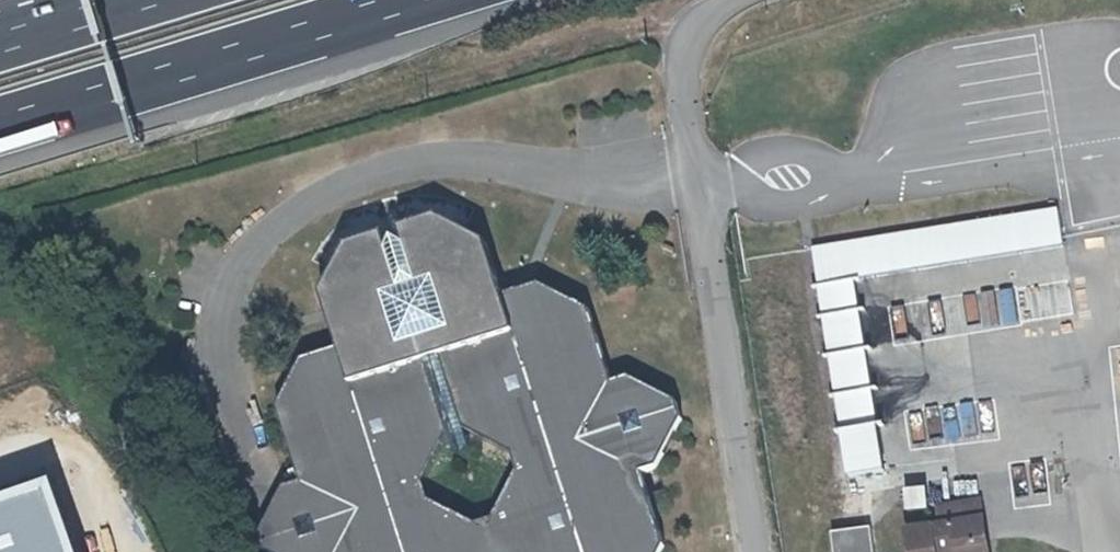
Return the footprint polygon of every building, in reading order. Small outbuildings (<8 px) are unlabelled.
[(1064,211),(815,249),(851,479),(890,473),(860,280),(1070,248),(1064,211)] [(534,282),(495,294),(476,237),(424,213),(330,240),(306,290),(328,344),(297,356),(274,402),(297,477),(277,483),(253,528),(257,543),(273,551),(654,551),(659,541),(633,470),(648,465),(675,416),(671,399),(628,377),(608,382),(583,308),(534,282)] [(61,482),(0,503),(0,551),(86,551),(61,482)] [(916,531),(919,551),(993,551),(983,498),(940,505),(944,526),(916,531)] [(839,538),(840,551),(879,551),(876,533),(839,538)]
